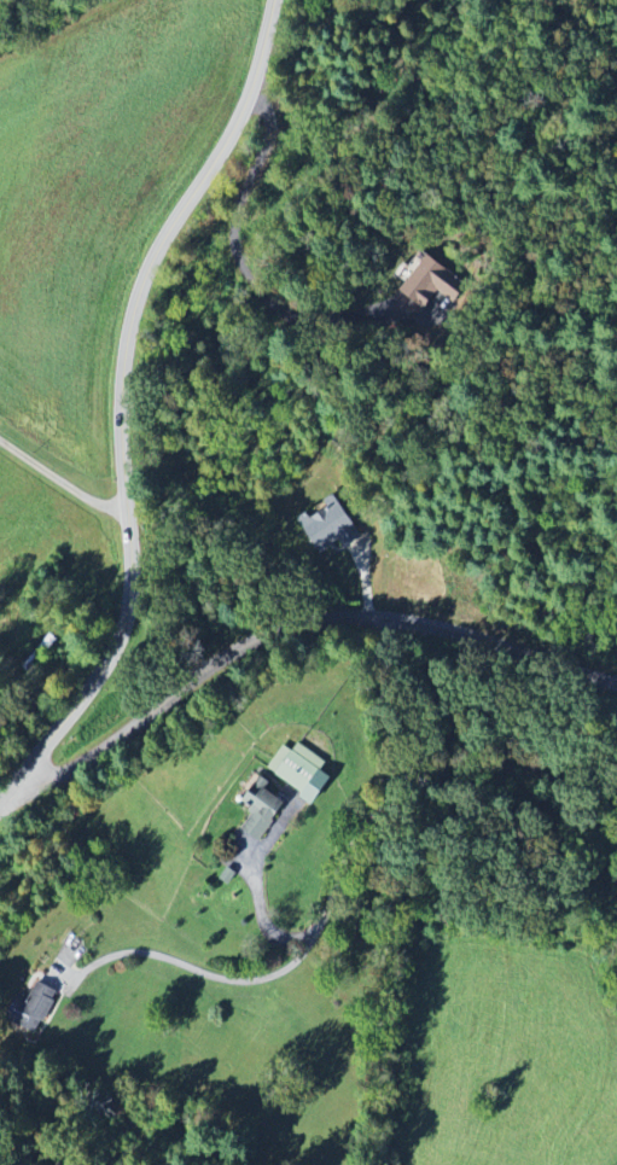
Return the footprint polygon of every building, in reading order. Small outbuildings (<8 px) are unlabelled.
[(401,295),(428,308),(436,293),(458,304),(469,282),(421,257),(401,295)] [(346,551),(364,538),(337,499),(302,523),(323,553),(340,542),(346,551)] [(331,762),(303,743),(297,752),(288,745),(271,770),(321,804),(338,778),(326,770),(331,762)] [(294,802),(263,779),(247,801),(259,810),(245,828),(263,842),(294,802)] [(60,992),(37,983),(29,1001),(18,997),(8,1021),(43,1035),(60,992)]
